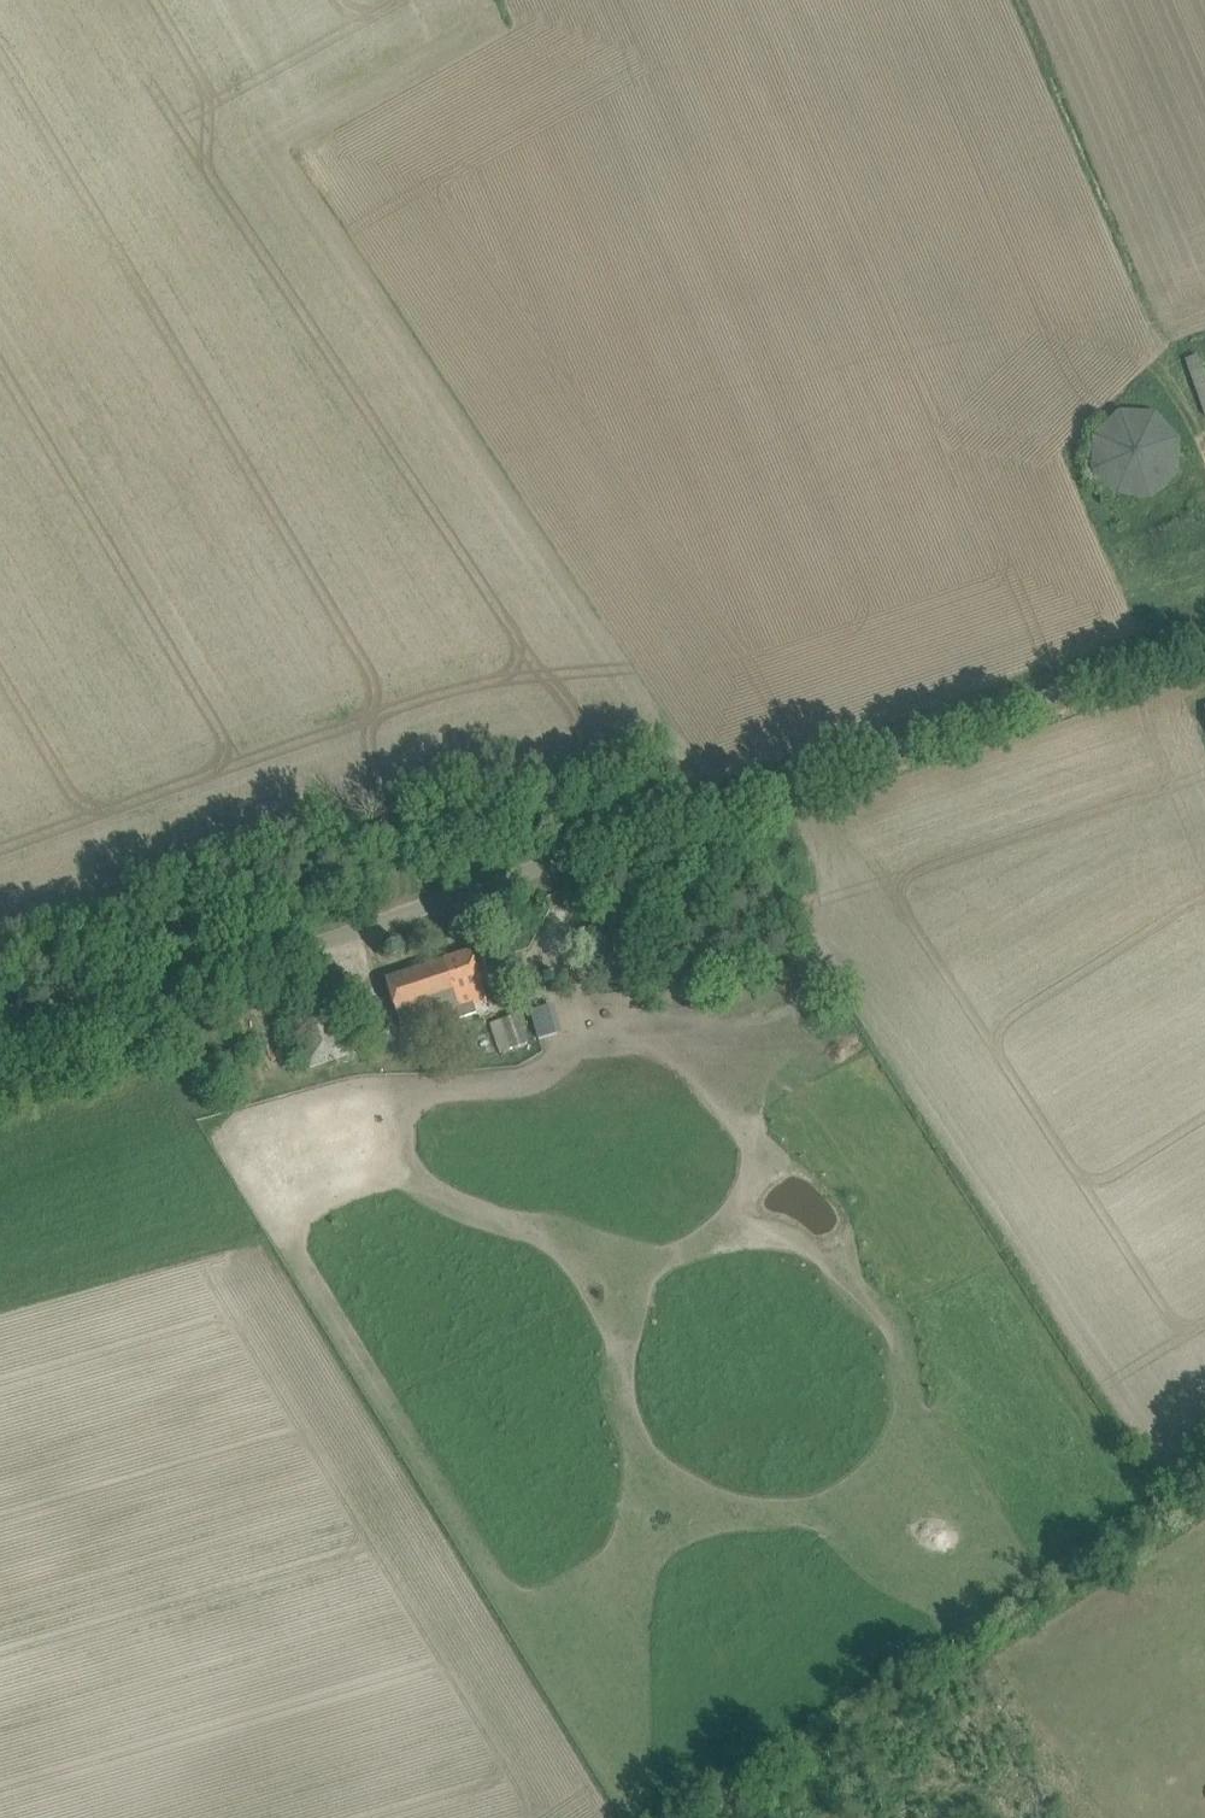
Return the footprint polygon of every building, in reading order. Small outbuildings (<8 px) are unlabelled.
[(1162,490),(1165,487),(1173,479),(1178,469),(1180,460),(1180,450),(1178,442),(1172,430),(1159,418),(1149,414),(1140,412),(1131,412),(1122,414),(1116,417),(1111,421),(1104,427),(1099,435),(1095,446),(1094,456),(1095,466),(1098,474),(1104,482),(1111,489),(1120,495),(1128,497),(1134,498),(1141,498),(1149,497),(1154,495),(1162,490)] [(487,1000),(479,975),(471,952),(387,979),(403,1028),(457,1010),(460,1019),(479,1013),(476,1004),(487,1000)] [(359,1052),(343,1001),(327,1006),(323,992),(284,1004),(305,1069),(359,1052)] [(501,1021),(510,1050),(528,1045),(518,1016),(501,1021)]
